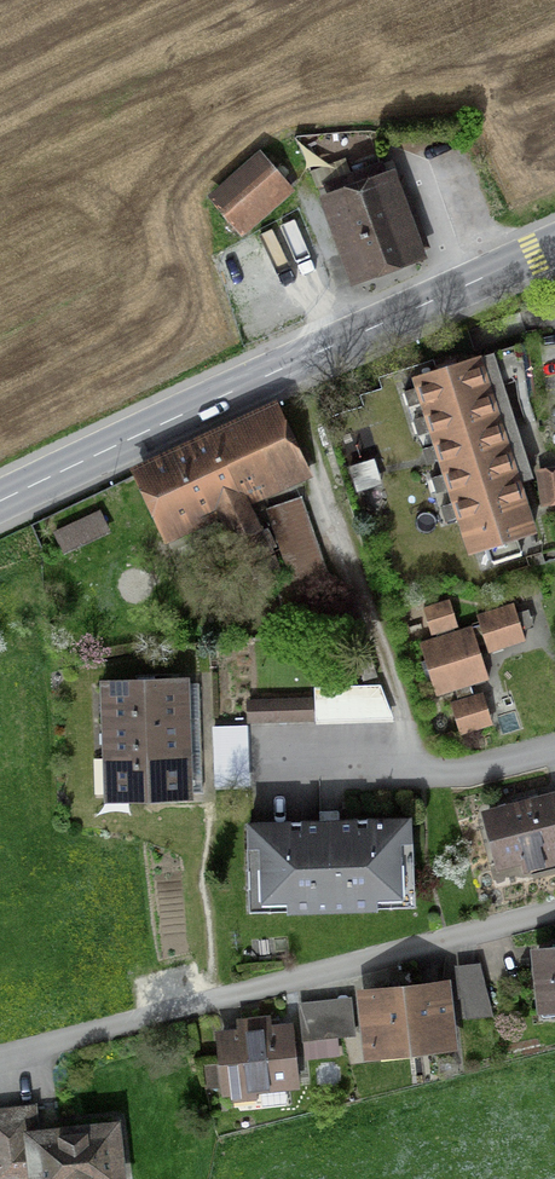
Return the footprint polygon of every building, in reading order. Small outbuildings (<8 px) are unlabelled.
[(235,231),(285,186),(256,154),(206,199),(235,231)] [(389,160),(311,190),(346,282),(425,252),(389,160)] [(472,351),(402,372),(456,548),(526,526),(472,351)] [(133,471),(163,536),(212,514),(225,542),(263,525),(250,496),(304,472),(276,408),(133,471)] [(530,468),(535,503),(554,500),(554,465),(530,468)] [(295,496),(264,506),(296,602),(327,591),(295,496)] [(94,509),(48,530),(58,553),(104,533),(94,509)] [(440,598),(417,606),(426,633),(449,625),(440,598)] [(507,604),(472,615),(483,649),(518,638),(507,604)] [(465,625),(411,644),(429,696),(484,677),(465,625)] [(350,657),(356,679),(370,675),(363,653),(350,657)] [(177,674),(90,679),(97,797),(183,792),(182,771),(180,734),(178,702),(177,674)] [(474,693),(444,703),(453,732),(484,722),(474,693)] [(241,719),(305,718),(304,699),(241,700),(241,719)] [(470,809),(488,878),(554,860),(554,800),(552,788),(470,809)] [(403,819),(240,822),(242,903),(405,900),(403,819)] [(522,945),(529,1008),(554,1005),(554,941),(522,945)] [(474,961),(449,964),(455,1014),(480,1011),(474,961)] [(439,975),(345,988),(354,1056),(449,1043),(439,975)] [(303,999),(293,1000),(297,1038),(338,1033),(333,995),(322,997),(303,999)] [(285,1018),(205,1028),(213,1092),(293,1082),(285,1018)] [(0,1104),(0,1177),(24,1174),(24,1178),(118,1178),(109,1109),(30,1118),(28,1101),(0,1104)]
